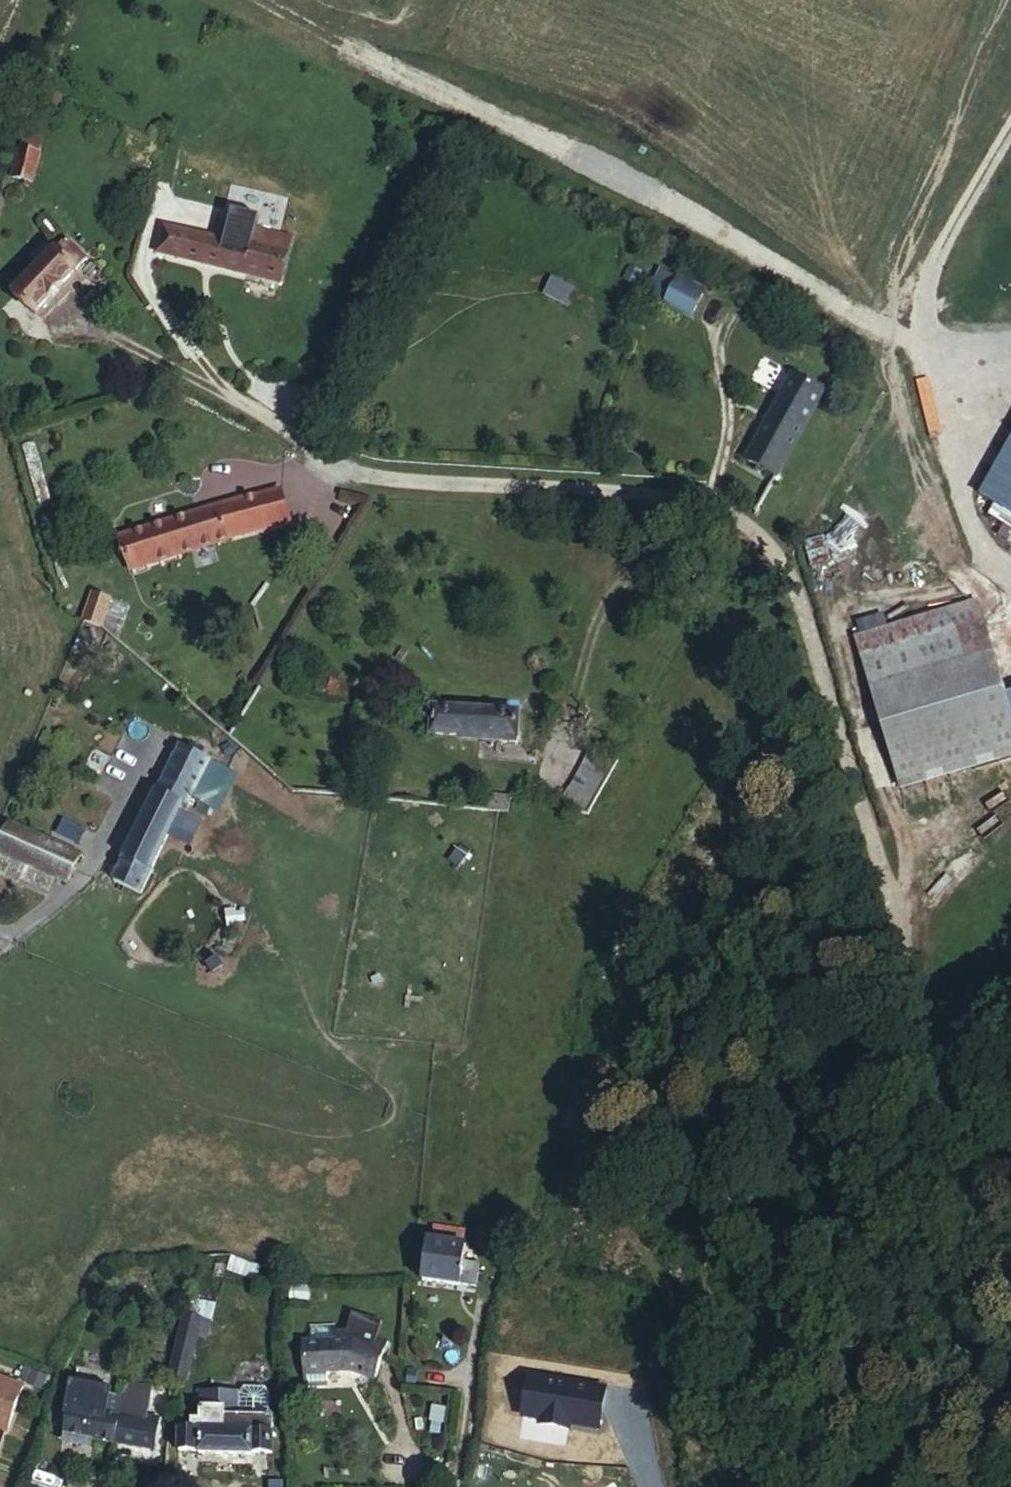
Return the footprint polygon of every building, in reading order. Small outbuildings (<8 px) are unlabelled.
[(23,147),(19,157),(43,165),(47,154),(23,147)] [(43,165),(19,157),(13,177),(36,184),(43,165)] [(249,213),(253,196),(237,192),(233,209),(249,213)] [(160,249),(246,272),(253,246),(166,224),(160,249)] [(66,237),(16,291),(36,311),(88,257),(66,237)] [(253,246),(246,272),(281,280),(289,247),(254,239),(253,246)] [(694,318),(707,289),(659,268),(646,297),(694,318)] [(551,279),(545,294),(565,302),(571,287),(551,279)] [(746,457),(777,474),(815,403),(825,389),(793,373),(746,457)] [(1003,504),(1010,493),(1010,413),(967,479),(1003,504)] [(258,493),(268,528),(288,523),(278,487),(258,493)] [(120,536),(131,569),(268,528),(258,493),(120,536)] [(94,591),(85,619),(102,624),(111,597),(94,591)] [(883,713),(1010,672),(991,610),(865,645),(883,713)] [(883,713),(907,796),(1010,764),(1010,677),(1010,672),(883,713)] [(461,737),(519,739),(520,711),(484,710),(433,708),(433,718),(432,734),(461,734),(461,737)] [(180,743),(166,773),(197,787),(212,758),(180,743)] [(588,751),(558,805),(589,811),(614,766),(588,751)] [(197,787),(194,794),(213,803),(230,767),(212,758),(197,787)] [(122,857),(114,882),(141,894),(152,868),(175,823),(182,810),(186,801),(190,803),(197,787),(166,773),(122,857)] [(486,808),(507,809),(510,796),(488,795),(486,808)] [(182,810),(175,823),(184,828),(191,814),(182,810)] [(67,882),(81,852),(11,821),(0,846),(0,851),(1,852),(56,876),(67,882)] [(56,876),(1,852),(0,854),(0,873),(20,883),(23,877),(49,889),(56,876)] [(466,1242),(428,1237),(423,1278),(477,1284),(480,1261),(464,1259),(466,1242)] [(373,1377),(389,1338),(379,1335),(386,1319),(358,1307),(349,1327),(338,1327),(338,1321),(311,1322),(311,1339),(305,1339),(306,1381),(326,1380),(326,1368),(351,1367),(373,1377)] [(203,1318),(187,1314),(171,1374),(187,1378),(203,1318)] [(7,1424),(23,1378),(0,1369),(0,1422),(7,1424)] [(151,1397),(153,1386),(129,1383),(128,1394),(151,1397)] [(203,1390),(202,1415),(202,1422),(194,1422),(194,1429),(180,1428),(180,1450),(199,1449),(200,1452),(253,1452),(254,1450),(274,1450),(273,1414),(267,1414),(268,1391),(264,1387),(244,1387),(240,1391),(203,1390)] [(94,1438),(116,1441),(121,1419),(107,1416),(111,1395),(74,1388),(63,1441),(86,1446),(88,1436),(94,1438)] [(148,1419),(151,1397),(128,1394),(124,1419),(136,1421),(155,1424),(155,1420),(148,1419)] [(121,1419),(116,1441),(155,1449),(160,1425),(155,1424),(136,1421),(124,1419),(121,1419)] [(88,1436),(86,1446),(92,1447),(94,1438),(88,1436)]
